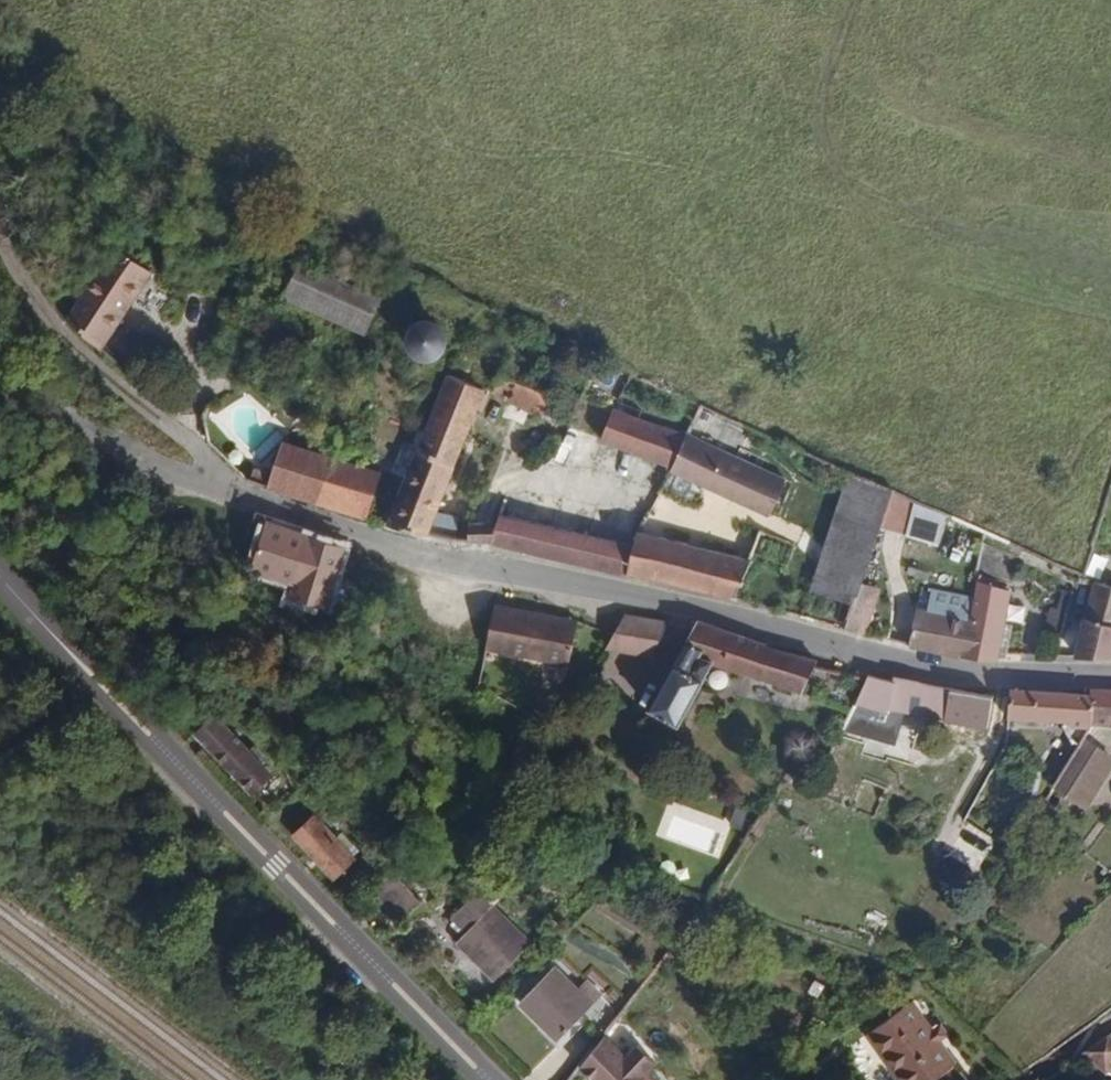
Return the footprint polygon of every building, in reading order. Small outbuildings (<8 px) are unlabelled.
[(96,348),(146,265),(109,242),(62,318),(96,348)] [(297,266),(282,300),(366,336),(380,302),(297,266)] [(443,347),(444,340),(443,334),(439,328),(434,324),(427,323),(421,323),(415,326),(410,330),(407,336),(406,343),(408,349),(411,355),(417,359),(423,360),(430,360),(436,357),(440,353),(443,347)] [(544,415),(557,383),(507,361),(493,393),(544,415)] [(437,511),(490,386),(449,369),(446,370),(386,524),(384,526),(429,537),(432,527),(456,532),(460,514),(437,511)] [(662,477),(680,435),(612,406),(597,440),(644,460),(641,468),(662,477)] [(786,478),(681,433),(680,435),(662,477),(657,488),(690,502),(699,483),(770,514),(786,478)] [(317,503),(330,459),(282,445),(269,488),(317,503)] [(366,517),(379,474),(330,459),(317,503),(366,517)] [(880,526),(891,493),(847,478),(809,592),(854,606),(861,585),(880,526)] [(880,526),(904,534),(915,500),(891,493),(880,526)] [(322,605),(340,548),(341,542),(258,515),(244,565),(288,580),(285,592),(322,605)] [(626,546),(497,517),(489,543),(627,575),(636,535),(629,534),(626,546)] [(736,602),(748,561),(636,535),(627,575),(736,602)] [(1110,625),(1110,586),(1090,581),(1087,598),(1082,619),(1110,625)] [(1000,654),(1013,589),(976,582),(969,620),(962,656),(999,663),(1000,654)] [(868,631),(879,598),(872,596),(874,589),(861,585),(854,606),(846,629),(866,635),(868,631)] [(538,655),(550,609),(493,598),(485,646),(538,655)] [(566,660),(573,624),(554,621),(555,610),(550,609),(538,655),(566,660)] [(962,656),(969,620),(915,609),(909,641),(908,645),(962,656)] [(574,621),(575,614),(555,610),(554,621),(573,624),(574,621)] [(654,655),(672,621),(626,612),(613,636),(607,646),(654,655)] [(1082,619),(1074,655),(1073,659),(1110,661),(1110,625),(1082,619)] [(802,697),(816,667),(818,662),(770,650),(772,647),(697,620),(691,629),(647,706),(677,724),(711,666),(802,697)] [(888,705),(896,677),(868,671),(864,678),(855,698),(888,705)] [(987,727),(996,694),(904,675),(898,703),(945,713),(944,718),(987,727)] [(1093,689),(1092,695),(1093,726),(1110,727),(1110,690),(1093,689)] [(1093,726),(1092,695),(1015,691),(1011,692),(1008,725),(1064,725),(1078,746),(1084,738),(1093,726)] [(267,770),(224,729),(205,748),(247,790),(267,770)] [(1104,783),(1110,772),(1110,756),(1084,738),(1078,746),(1051,790),(1086,811),(1104,783)] [(346,809),(333,795),(324,804),(338,818),(346,809)] [(358,821),(346,809),(338,818),(349,830),(358,821)] [(351,855),(309,813),(288,832),(330,874),(351,855)] [(400,882),(387,869),(364,886),(370,892),(400,882)] [(416,898),(400,882),(370,892),(395,919),(416,898)] [(527,945),(475,892),(450,915),(465,930),(455,940),(493,979),(527,945)] [(591,1004),(601,993),(591,984),(581,994),(554,968),(520,1004),(561,1042),(594,1007),(591,1004)] [(917,988),(872,1018),(911,1079),(921,1079),(960,1055),(917,988)] [(580,1067),(592,1079),(649,1079),(645,1075),(657,1064),(640,1044),(625,1057),(606,1034),(580,1067)] [(1108,1035),(1083,1053),(1106,1074),(1110,1068),(1110,1038),(1108,1035)]
